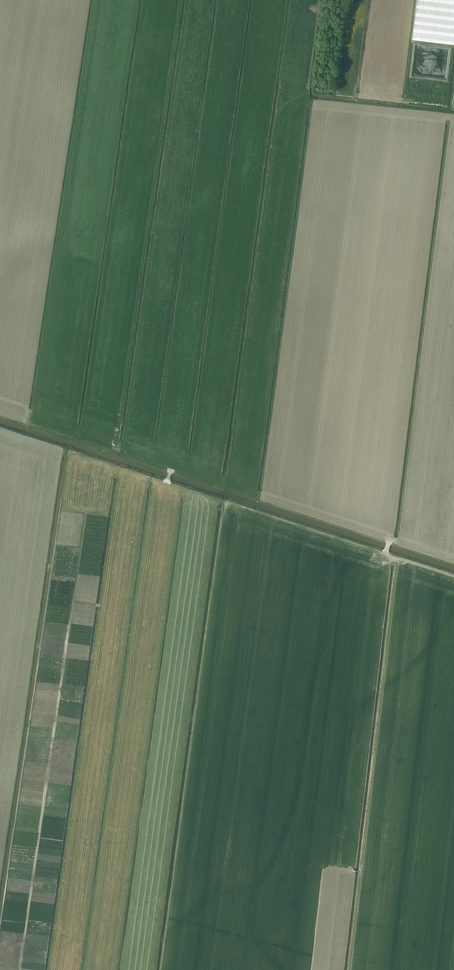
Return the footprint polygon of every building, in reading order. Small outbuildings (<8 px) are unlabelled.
[(413,39),(453,44),(453,0),(418,0),(413,39)]
